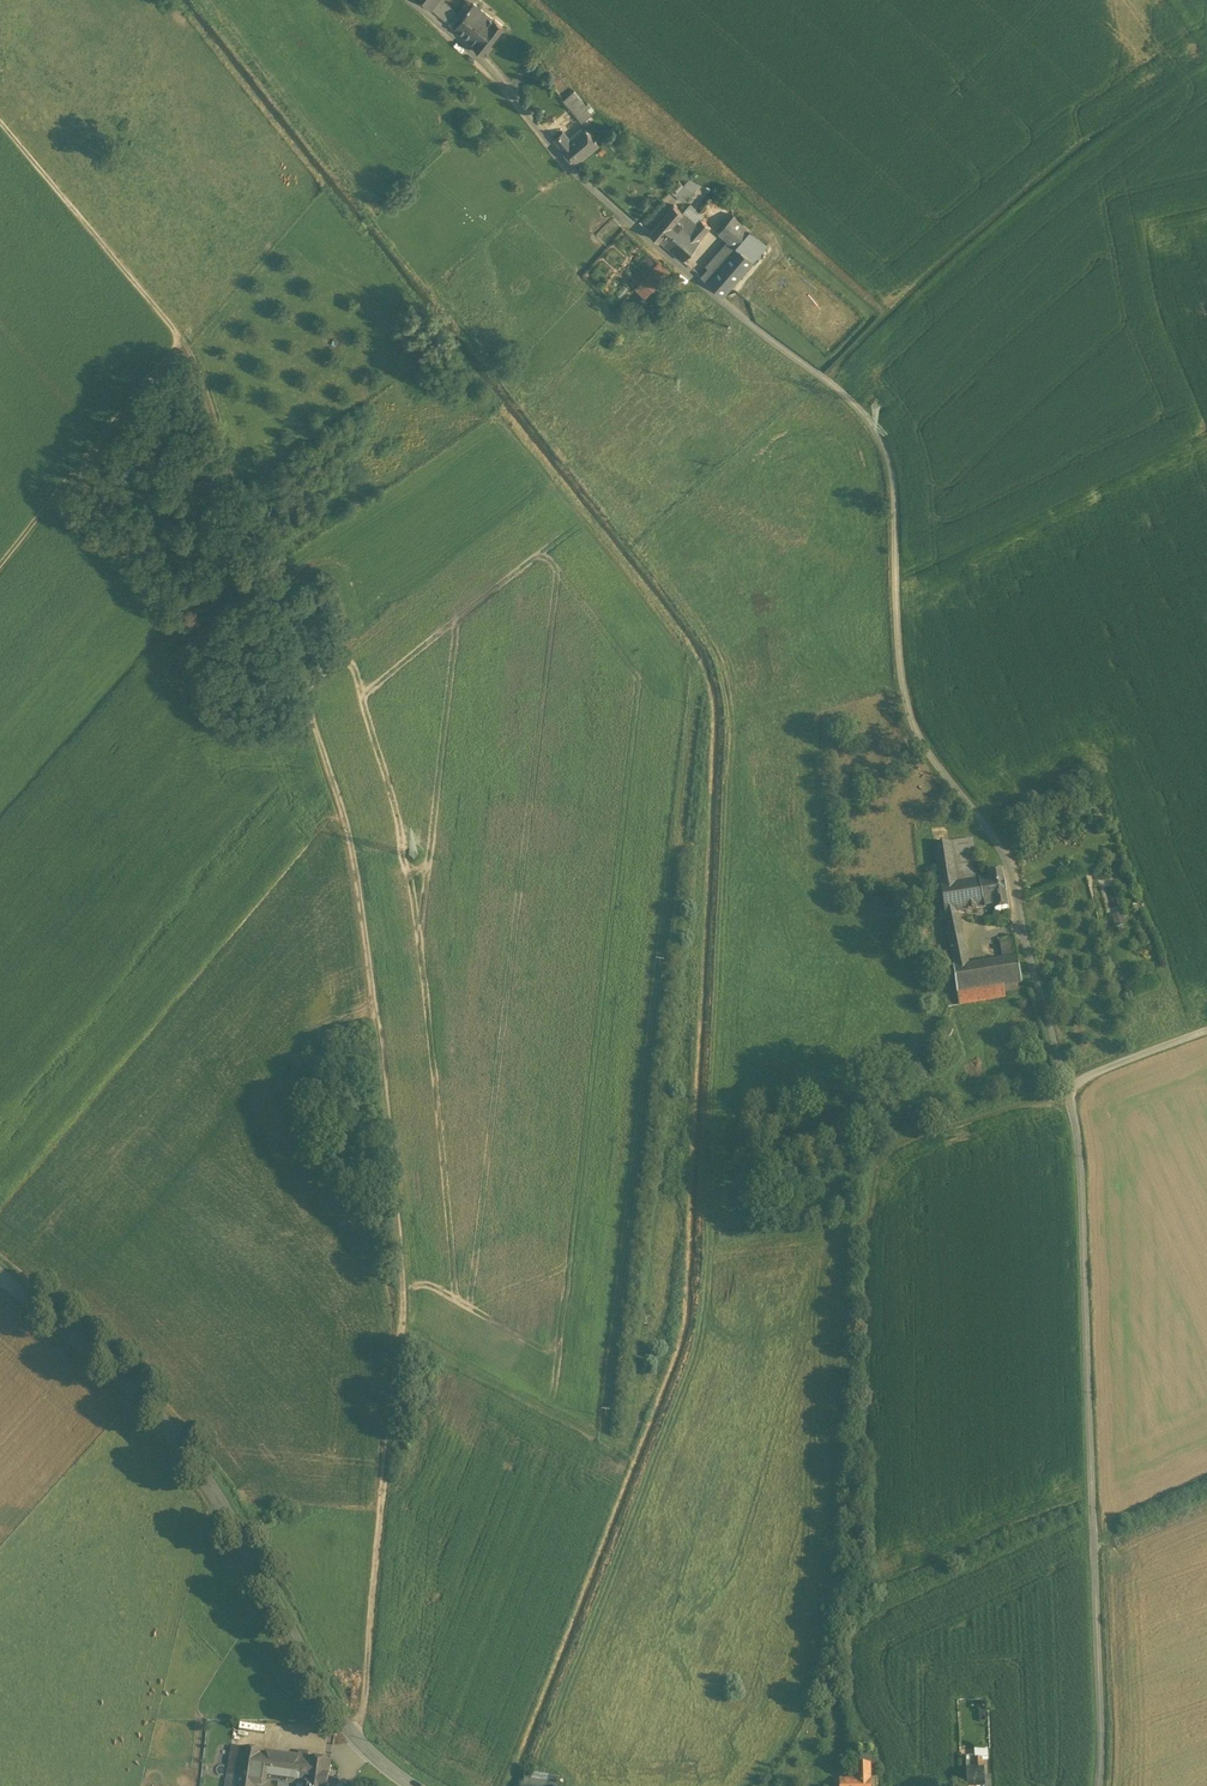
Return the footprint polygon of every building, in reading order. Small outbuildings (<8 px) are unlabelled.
[(445,0),(438,0),(432,7),(455,26),(464,15),(445,0)] [(495,19),(474,2),(464,15),(455,26),(476,42),(495,19)] [(476,42),(475,44),(484,51),(504,25),(496,18),(495,19),(476,42)] [(586,104),(575,90),(564,99),(583,121),(596,110),(589,102),(586,104)] [(601,145),(584,125),(570,136),(565,130),(557,136),(579,162),(601,145)] [(685,185),(681,184),(678,192),(691,197),(699,180),(690,176),(685,185)] [(697,224),(675,205),(653,231),(684,259),(712,227),(701,219),(697,224)] [(770,245),(736,216),(720,233),(738,248),(739,246),(756,261),(770,245)] [(738,248),(709,279),(727,294),(756,261),(739,246),(738,248)] [(637,290),(650,297),(669,266),(656,259),(637,290)] [(988,880),(960,885),(966,917),(993,912),(994,917),(1010,914),(1003,874),(987,876),(988,880)] [(960,885),(942,888),(956,968),(974,965),(966,917),(960,885)] [(1122,914),(1113,918),(1116,926),(1125,922),(1122,914)] [(974,965),(956,968),(961,996),(962,995),(1022,985),(1017,957),(974,965)] [(238,1776),(242,1749),(230,1747),(228,1768),(227,1774),(238,1776)] [(264,1752),(242,1749),(238,1776),(236,1785),(259,1785),(260,1779),(264,1752)] [(289,1756),(309,1758),(310,1752),(289,1749),(289,1756)] [(305,1785),(309,1758),(289,1756),(264,1752),(260,1779),(271,1781),(298,1785),(305,1785)] [(309,1758),(305,1785),(329,1785),(332,1762),(309,1758)] [(227,1774),(228,1768),(218,1767),(217,1777),(227,1778),(227,1774)] [(968,1771),(969,1785),(986,1785),(985,1774),(985,1770),(968,1771)] [(227,1774),(227,1778),(226,1785),(236,1785),(238,1776),(227,1774)]
